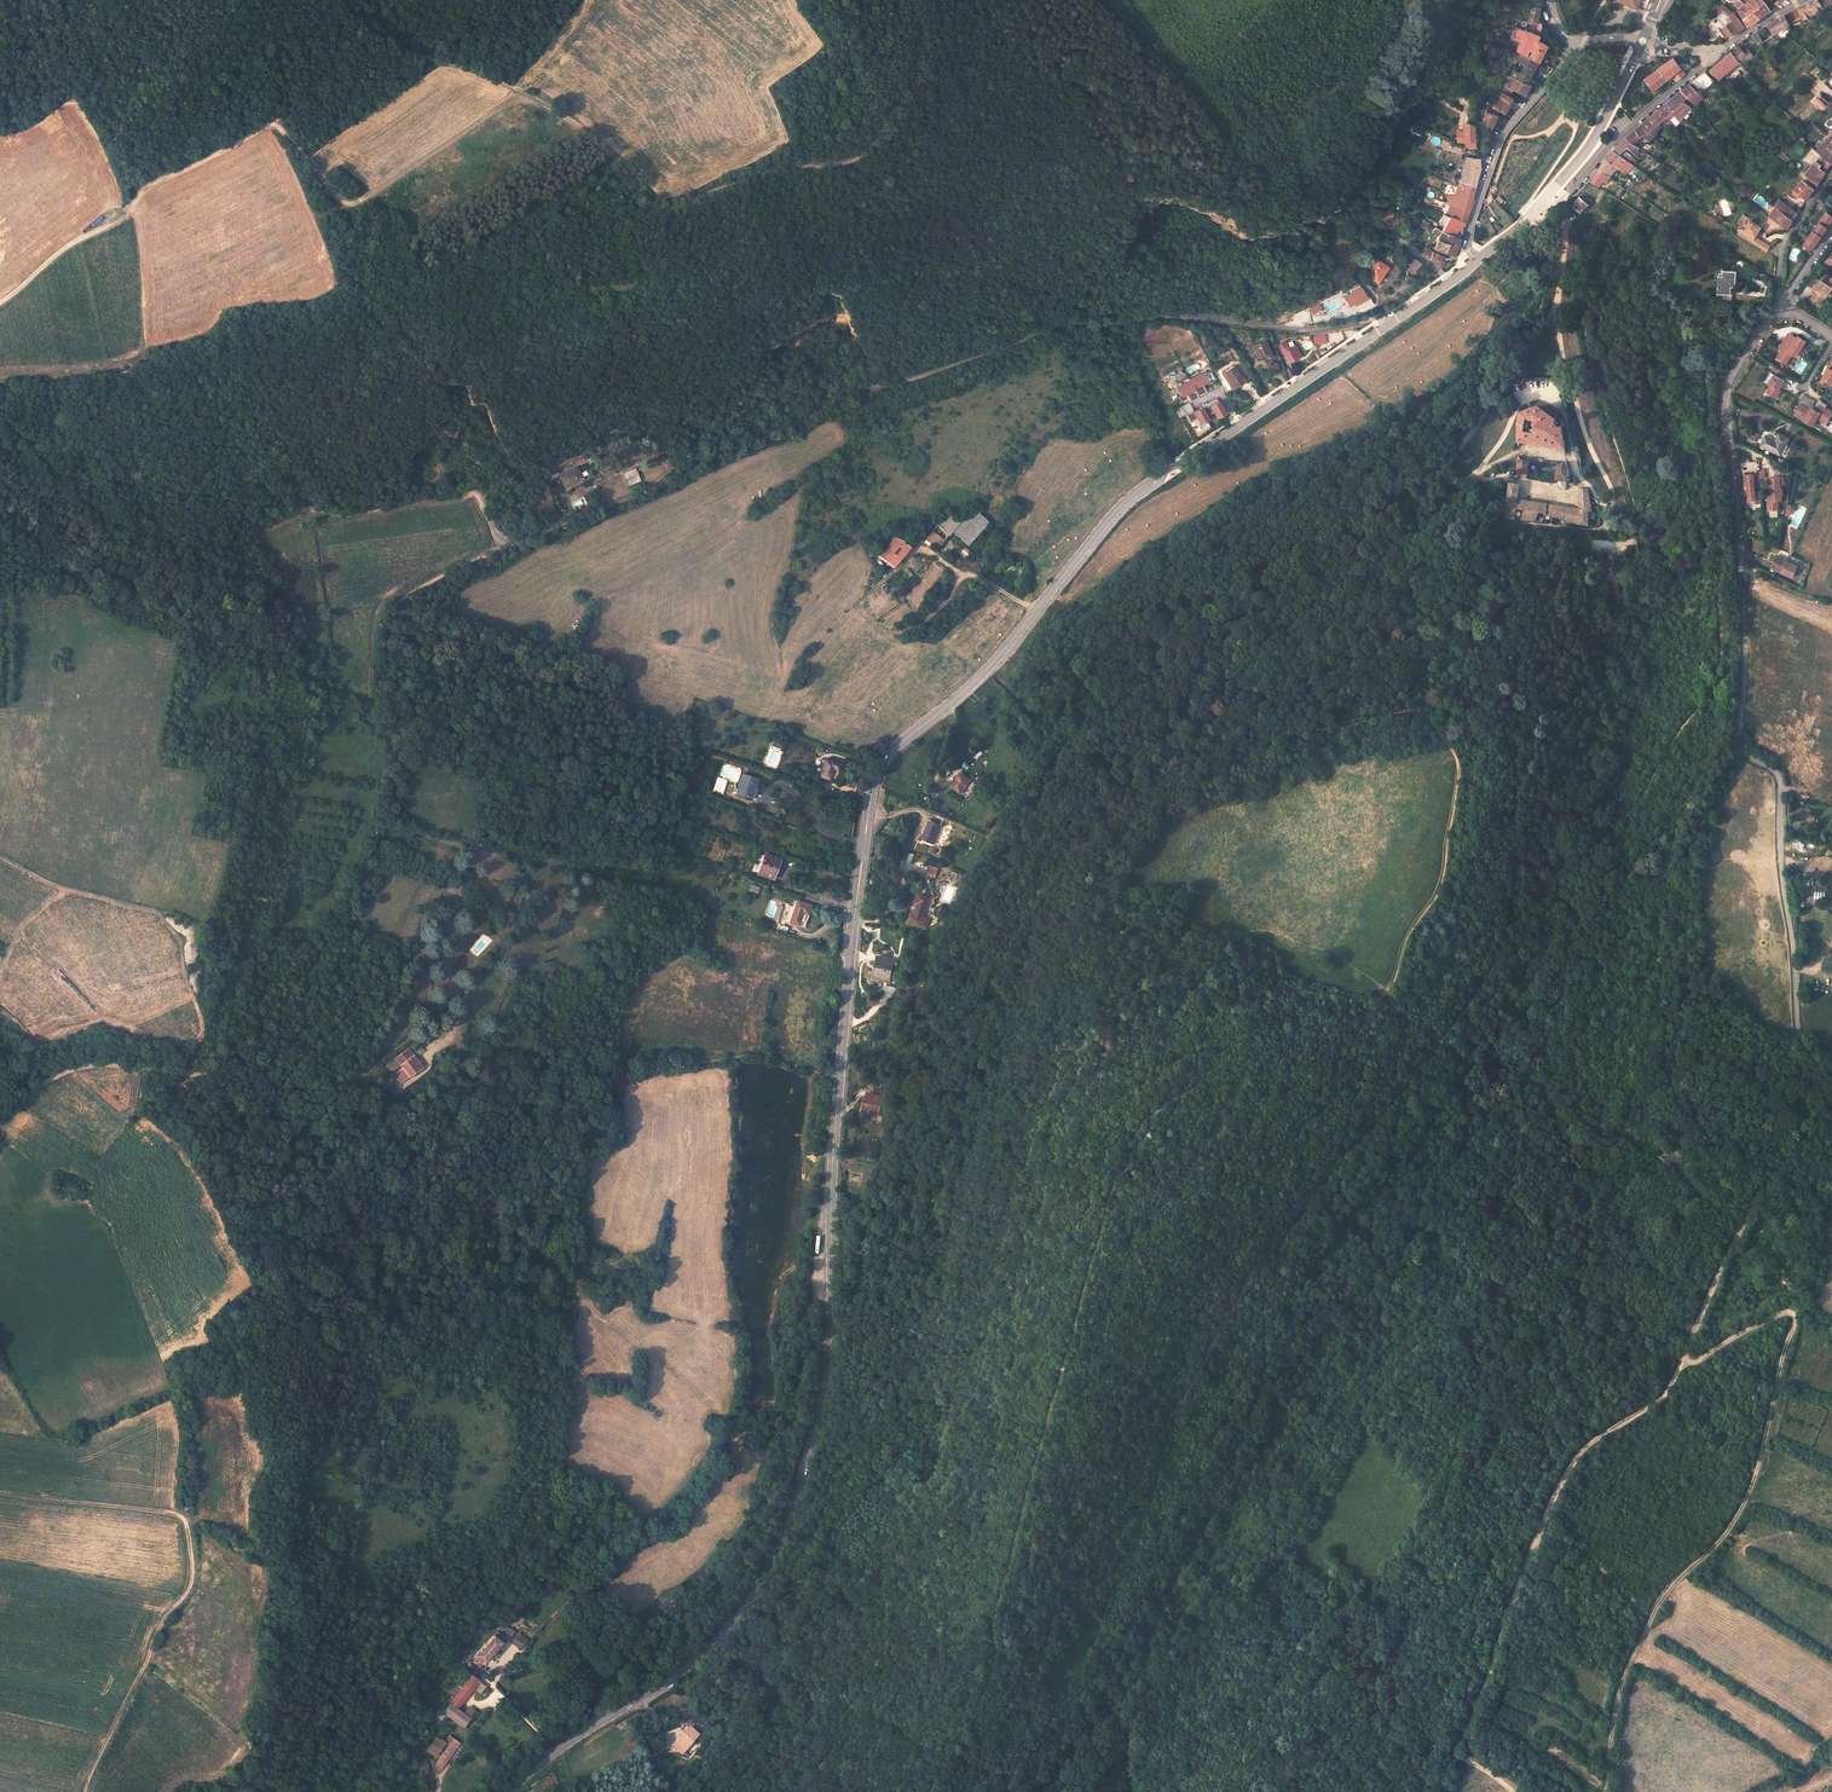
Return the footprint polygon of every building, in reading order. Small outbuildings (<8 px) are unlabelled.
[(1739,6),(1738,7),(1739,9),(1746,4),(1742,0),(1731,0),(1739,6)] [(1763,0),(1742,0),(1746,4),(1747,5),(1754,12),(1764,2),(1763,0)] [(1784,15),(1789,24),(1803,18),(1804,20),(1831,4),(1831,0),(1812,0),(1784,15)] [(1771,11),(1764,2),(1754,12),(1760,19),(1771,11)] [(1631,6),(1625,3),(1622,10),(1629,12),(1631,6)] [(1721,7),(1716,3),(1713,7),(1712,8),(1717,12),(1721,7)] [(1747,5),(1746,4),(1739,9),(1745,20),(1754,12),(1747,5)] [(1733,14),(1724,5),(1721,7),(1724,10),(1724,11),(1731,16),(1733,14)] [(1541,9),(1532,8),(1529,22),(1535,23),(1539,24),(1541,9)] [(1745,28),(1734,13),(1733,14),(1731,16),(1724,11),(1718,18),(1730,36),(1738,31),(1739,32),(1745,28)] [(1760,19),(1754,12),(1745,20),(1748,26),(1760,19)] [(1789,24),(1784,15),(1775,21),(1769,24),(1775,35),(1777,33),(1776,32),(1786,27),(1787,29),(1790,27),(1789,24)] [(1775,35),(1769,24),(1752,35),(1759,45),(1775,35)] [(1534,34),(1520,29),(1516,40),(1521,42),(1517,51),(1519,52),(1528,56),(1531,50),(1533,51),(1531,57),(1540,62),(1541,62),(1549,46),(1539,41),(1540,36),(1534,34)] [(1732,53),(1740,62),(1743,66),(1746,64),(1748,62),(1754,57),(1747,49),(1744,52),(1739,47),(1732,53)] [(1528,56),(1519,52),(1515,60),(1525,64),(1521,75),(1511,71),(1509,76),(1528,84),(1531,78),(1540,62),(1531,57),(1528,56)] [(1740,62),(1732,53),(1732,52),(1712,69),(1710,67),(1709,68),(1719,80),(1740,62)] [(1681,68),(1674,58),(1658,68),(1659,69),(1645,79),(1654,91),(1667,79),(1673,75),(1681,68)] [(1685,74),(1681,68),(1673,75),(1675,77),(1677,80),(1685,74)] [(1707,74),(1705,72),(1695,79),(1691,82),(1703,94),(1714,81),(1707,74)] [(1509,76),(1507,75),(1500,91),(1501,92),(1510,97),(1514,89),(1527,96),(1532,85),(1528,84),(1509,76)] [(1532,85),(1537,87),(1541,83),(1531,78),(1528,84),(1532,85)] [(1702,97),(1689,84),(1681,91),(1695,105),(1702,97)] [(1695,105),(1681,91),(1667,104),(1673,109),(1683,117),(1691,109),(1692,109),(1695,105)] [(1510,97),(1501,92),(1498,98),(1510,104),(1513,99),(1510,97)] [(1510,104),(1498,98),(1493,107),(1494,108),(1506,114),(1510,104)] [(1824,110),(1827,107),(1819,99),(1815,102),(1824,110)] [(1581,108),(1584,111),(1592,104),(1589,101),(1581,108)] [(1594,119),(1599,110),(1596,108),(1592,104),(1584,111),(1590,116),(1594,119)] [(1673,109),(1667,104),(1658,111),(1670,123),(1675,127),(1683,118),(1683,117),(1673,109)] [(1670,123),(1658,111),(1656,112),(1643,125),(1654,136),(1658,132),(1657,131),(1662,126),(1659,124),(1662,120),(1667,125),(1670,123)] [(1492,114),(1488,112),(1484,123),(1493,128),(1498,117),(1492,114)] [(1467,131),(1464,131),(1464,138),(1462,138),(1462,141),(1463,141),(1463,147),(1477,148),(1475,127),(1467,123),(1467,131)] [(1654,136),(1643,125),(1635,131),(1641,137),(1643,135),(1649,141),(1654,136)] [(1641,137),(1635,131),(1626,138),(1630,142),(1633,144),(1641,137)] [(1815,152),(1820,156),(1827,162),(1831,155),(1831,138),(1830,137),(1824,145),(1822,143),(1815,152)] [(1630,142),(1626,138),(1615,147),(1621,153),(1627,148),(1635,154),(1640,148),(1633,144),(1630,142)] [(1652,147),(1646,143),(1641,147),(1647,151),(1652,147)] [(1621,156),(1613,150),(1607,158),(1618,167),(1626,174),(1633,165),(1633,164),(1621,156)] [(1632,157),(1626,152),(1621,156),(1633,164),(1635,161),(1631,158),(1632,157)] [(1827,162),(1820,156),(1812,166),(1806,174),(1805,175),(1806,177),(1817,185),(1821,178),(1830,164),(1827,162)] [(1478,159),(1465,157),(1458,182),(1462,183),(1461,184),(1473,188),(1478,169),(1478,159)] [(1618,167),(1607,158),(1603,163),(1599,169),(1610,177),(1618,167)] [(1610,177),(1599,169),(1590,181),(1600,186),(1602,181),(1607,183),(1610,177)] [(1814,190),(1803,180),(1794,191),(1805,200),(1814,190)] [(1462,183),(1458,182),(1457,186),(1454,196),(1449,194),(1448,196),(1447,203),(1446,204),(1467,212),(1471,198),(1473,188),(1461,184),(1462,183)] [(1495,200),(1501,204),(1504,200),(1499,196),(1495,200)] [(1580,197),(1573,204),(1581,212),(1584,209),(1588,205),(1580,197)] [(1797,213),(1780,199),(1775,207),(1776,207),(1792,220),(1797,213)] [(1467,212),(1446,204),(1443,214),(1464,223),(1467,212)] [(1792,220),(1776,207),(1769,217),(1787,230),(1788,227),(1789,225),(1792,220)] [(1826,211),(1806,239),(1814,245),(1827,227),(1824,225),(1826,221),(1829,223),(1831,220),(1831,216),(1827,212),(1826,211)] [(1464,223),(1443,214),(1440,224),(1443,226),(1440,231),(1450,235),(1459,238),(1464,223)] [(1737,234),(1758,248),(1762,241),(1754,236),(1760,227),(1748,219),(1749,218),(1742,214),(1736,223),(1740,226),(1736,231),(1738,232),(1737,234)] [(1440,224),(1424,217),(1424,218),(1428,220),(1428,222),(1429,224),(1431,224),(1433,226),(1440,231),(1443,226),(1440,224)] [(1428,222),(1423,219),(1420,226),(1426,230),(1429,224),(1428,222)] [(1440,231),(1433,226),(1432,229),(1431,233),(1438,235),(1433,248),(1443,252),(1450,235),(1440,231)] [(1459,238),(1450,235),(1443,252),(1452,255),(1459,238)] [(1814,245),(1806,239),(1803,244),(1811,249),(1814,245)] [(1765,252),(1769,246),(1762,241),(1758,248),(1765,252)] [(1432,252),(1425,247),(1421,251),(1430,258),(1432,252)] [(1796,248),(1789,258),(1795,262),(1802,252),(1796,248)] [(1444,257),(1432,252),(1430,258),(1430,259),(1439,267),(1444,262),(1444,257)] [(1421,264),(1415,259),(1407,268),(1413,273),(1421,264)] [(1386,267),(1377,260),(1367,275),(1377,282),(1382,275),(1381,274),(1386,267)] [(1723,275),(1719,275),(1717,293),(1731,294),(1731,287),(1735,287),(1737,271),(1723,270),(1723,275)] [(1831,278),(1829,282),(1828,284),(1822,280),(1813,294),(1814,295),(1812,299),(1820,304),(1825,297),(1826,297),(1829,292),(1831,288),(1831,278)] [(1358,303),(1362,312),(1374,306),(1364,286),(1344,296),(1350,307),(1358,303)] [(1796,336),(1789,331),(1779,350),(1781,351),(1775,360),(1788,368),(1794,357),(1786,352),(1796,336)] [(1797,358),(1807,342),(1796,336),(1786,352),(1794,357),(1797,358)] [(1265,340),(1253,345),(1257,356),(1264,354),(1265,357),(1271,354),(1265,340)] [(1296,346),(1284,353),(1289,362),(1299,357),(1297,354),(1299,352),(1296,346)] [(1801,374),(1806,364),(1801,361),(1796,371),(1801,374)] [(1831,362),(1819,382),(1831,390),(1831,362)] [(1235,374),(1231,366),(1221,371),(1219,372),(1221,376),(1223,374),(1229,386),(1241,379),(1237,373),(1235,374)] [(1204,371),(1209,382),(1213,380),(1208,369),(1204,371)] [(1206,381),(1202,373),(1189,379),(1189,380),(1194,389),(1202,385),(1202,383),(1206,381)] [(1784,381),(1773,375),(1767,385),(1769,386),(1765,394),(1776,401),(1781,393),(1778,391),(1784,381)] [(1189,380),(1177,387),(1181,396),(1186,393),(1194,389),(1189,380)] [(1194,389),(1198,396),(1206,392),(1202,385),(1194,389)] [(1194,389),(1186,393),(1190,402),(1198,397),(1198,396),(1194,389)] [(1225,413),(1218,401),(1210,405),(1213,412),(1216,417),(1225,413)] [(1186,414),(1192,411),(1188,403),(1181,406),(1186,414)] [(1810,409),(1800,403),(1793,415),(1802,421),(1810,409)] [(1817,403),(1814,409),(1820,413),(1817,419),(1826,424),(1831,414),(1831,411),(1817,403)] [(1210,404),(1202,408),(1206,416),(1213,412),(1210,405),(1210,404)] [(1185,415),(1186,414),(1181,406),(1175,410),(1179,418),(1185,415)] [(1202,408),(1202,407),(1194,411),(1197,418),(1199,424),(1208,419),(1206,416),(1202,408)] [(1814,409),(1811,407),(1810,409),(1802,421),(1812,426),(1817,419),(1820,413),(1814,409)] [(1520,426),(1519,443),(1565,451),(1562,427),(1563,426),(1564,425),(1564,424),(1564,423),(1563,422),(1562,421),(1560,421),(1559,422),(1538,408),(1522,414),(1520,426)] [(1185,415),(1189,422),(1197,418),(1194,411),(1193,410),(1192,411),(1186,414),(1185,415)] [(1789,438),(1779,434),(1776,441),(1766,436),(1761,445),(1780,455),(1789,438)] [(1515,474),(1515,475),(1516,476),(1517,477),(1518,477),(1519,476),(1528,477),(1530,463),(1519,461),(1518,470),(1516,470),(1515,471),(1515,473),(1515,474)] [(1567,466),(1558,465),(1556,480),(1557,481),(1556,485),(1556,487),(1557,488),(1558,490),(1559,490),(1561,490),(1562,490),(1564,490),(1565,489),(1566,487),(1566,485),(1567,482),(1569,482),(1569,483),(1570,484),(1572,484),(1573,483),(1574,483),(1574,482),(1574,479),(1573,478),(1571,478),(1569,479),(1569,480),(1567,466)] [(576,467),(559,477),(566,489),(583,480),(576,467)] [(633,472),(623,476),(625,481),(635,477),(633,472)] [(1762,503),(1760,479),(1754,479),(1754,474),(1747,475),(1748,486),(1749,500),(1756,500),(1756,503),(1762,503)] [(635,477),(625,481),(627,486),(637,482),(635,477)] [(1784,477),(1769,478),(1770,489),(1767,489),(1769,510),(1778,510),(1778,501),(1777,496),(1783,496),(1782,488),(1785,488),(1784,477)] [(1511,483),(1505,518),(1515,520),(1516,509),(1546,514),(1547,505),(1518,500),(1520,484),(1513,483),(1511,483)] [(1580,524),(1589,526),(1589,511),(1592,512),(1588,490),(1581,489),(1580,497),(1579,509),(1581,510),(1580,524)] [(1548,505),(1546,515),(1580,524),(1581,510),(1579,509),(1575,509),(1548,505)] [(970,512),(949,534),(963,548),(973,538),(984,526),(970,512)] [(957,524),(944,514),(936,525),(946,538),(957,524)] [(936,525),(927,539),(931,543),(938,548),(946,538),(936,525)] [(888,534),(882,541),(888,547),(894,540),(888,534)] [(888,547),(880,557),(893,568),(910,548),(895,538),(894,540),(888,547)] [(967,558),(972,554),(966,547),(960,551),(967,558)] [(1772,568),(1793,577),(1798,566),(1787,562),(1788,560),(1777,555),(1777,556),(1773,554),(1771,559),(1775,561),(1772,568)] [(910,599),(919,604),(923,596),(915,592),(910,599)] [(825,759),(819,776),(830,780),(833,770),(838,772),(841,764),(825,759)] [(961,773),(952,785),(961,793),(970,781),(961,773)] [(741,775),(735,795),(754,800),(757,790),(754,789),(757,780),(741,775)] [(726,781),(716,778),(712,792),(722,795),(726,781)] [(930,822),(923,839),(933,843),(940,826),(930,822)] [(1812,856),(1812,845),(1798,844),(1798,855),(1812,856)] [(759,853),(756,859),(762,862),(765,855),(759,853)] [(762,862),(758,874),(772,880),(779,860),(776,859),(765,855),(762,862)] [(939,869),(929,866),(926,875),(936,878),(939,869)] [(750,885),(747,892),(756,894),(759,888),(750,885)] [(919,902),(915,915),(926,919),(933,898),(920,894),(917,901),(919,902)] [(797,901),(789,923),(799,926),(803,914),(807,915),(810,906),(797,901)] [(926,919),(912,915),(909,925),(925,928),(930,929),(932,919),(926,919)] [(779,923),(776,930),(785,933),(788,927),(779,923)] [(878,956),(874,977),(889,981),(893,965),(896,966),(897,961),(878,956)] [(408,1048),(396,1057),(400,1063),(399,1064),(402,1067),(400,1068),(405,1074),(406,1073),(408,1076),(409,1077),(422,1068),(415,1058),(411,1052),(408,1048)] [(400,1068),(394,1074),(400,1082),(408,1076),(406,1073),(405,1074),(400,1068)] [(866,1091),(861,1112),(878,1117),(884,1095),(866,1091)] [(1151,1128),(1147,1135),(1154,1139),(1158,1133),(1151,1128)] [(557,1610),(551,1616),(555,1620),(561,1615),(557,1610)] [(487,1647),(478,1656),(482,1660),(487,1664),(504,1644),(506,1646),(510,1640),(512,1642),(518,1633),(514,1630),(508,1638),(504,1636),(500,1632),(490,1644),(488,1643),(485,1646),(487,1647)] [(520,1634),(515,1640),(524,1648),(529,1642),(527,1640),(521,1635),(520,1634)] [(457,1709),(474,1688),(480,1693),(485,1686),(472,1675),(444,1711),(463,1725),(467,1720),(469,1717),(463,1713),(457,1709)] [(469,1707),(463,1713),(469,1717),(474,1711),(469,1707)] [(469,1717),(467,1720),(470,1723),(478,1713),(474,1711),(469,1717)] [(689,1728),(673,1746),(682,1754),(698,1735),(689,1728)] [(443,1768),(460,1743),(449,1735),(444,1743),(436,1738),(427,1750),(435,1756),(436,1756),(439,1758),(436,1764),(443,1768)]
